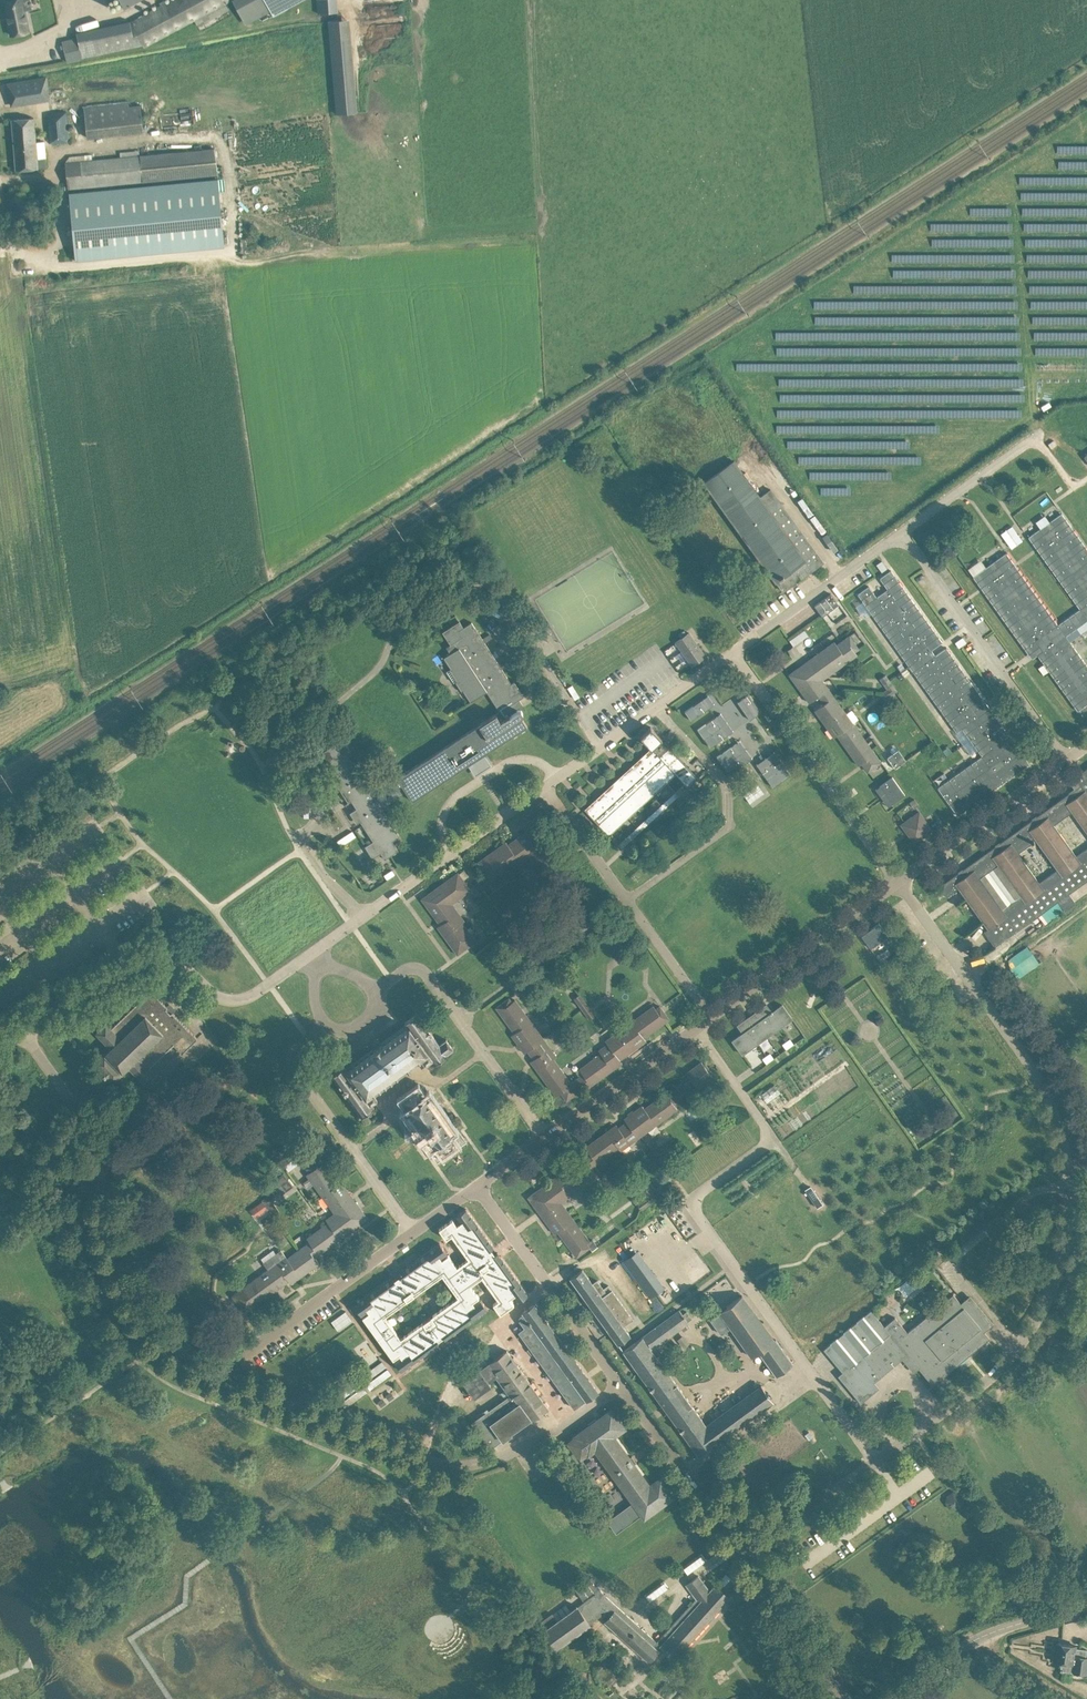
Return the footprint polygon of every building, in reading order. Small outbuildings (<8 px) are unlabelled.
[(23,10),(21,0),(10,0),(5,1),(8,15),(7,15),(8,20),(11,35),(29,31),(24,10),(23,10)] [(124,9),(141,0),(119,0),(124,9)] [(130,21),(144,48),(226,4),(232,0),(169,0),(130,21)] [(270,11),(273,16),(288,8),(284,0),(232,0),(246,24),(270,11)] [(336,12),(336,0),(316,0),(317,13),(336,12)] [(356,112),(350,19),(328,20),(334,114),(356,112)] [(82,57),(77,38),(62,41),(67,62),(82,59),(82,57)] [(11,98),(12,105),(47,99),(46,92),(48,92),(46,77),(7,83),(9,98),(11,98)] [(142,132),(140,103),(129,104),(129,101),(82,105),(85,137),(142,132)] [(47,115),(50,144),(71,142),(68,113),(47,115)] [(12,119),(16,170),(38,168),(46,167),(44,141),(36,142),(35,117),(12,119)] [(215,148),(109,157),(66,162),(69,188),(218,174),(215,148)] [(218,179),(69,193),(75,260),(224,246),(218,179)] [(1048,444),(1051,448),(1057,444),(1054,440),(1048,444)] [(776,581),(783,591),(823,562),(770,488),(761,494),(735,457),(703,481),(769,573),(775,582),(776,581)] [(1038,655),(1078,711),(1086,704),(1086,665),(1066,635),(1086,620),(1086,548),(1061,513),(1028,537),(1080,608),(1058,624),(1006,552),(973,576),(1028,654),(1039,646),(1043,651),(1038,655)] [(1017,533),(1007,540),(1012,548),(1022,540),(1017,533)] [(890,569),(879,577),(887,589),(876,596),(868,584),(857,593),(956,732),(962,728),(982,756),(937,787),(957,815),(1029,763),(946,647),(935,655),(931,650),(942,642),(890,569)] [(831,594),(814,606),(822,617),(839,605),(831,594)] [(528,611),(522,615),(527,622),(533,619),(528,611)] [(451,668),(448,671),(461,690),(463,689),(470,699),(484,690),(498,710),(404,773),(403,772),(402,771),(400,771),(399,772),(398,773),(397,773),(397,774),(397,776),(397,777),(371,794),(345,755),(350,752),(345,743),(337,748),(334,744),(322,752),(328,762),(324,765),(348,802),(351,800),(356,808),(353,810),(373,841),(365,846),(372,858),(381,852),(385,859),(398,850),(392,841),(400,836),(381,807),(406,791),(412,800),(468,764),(470,768),(471,768),(472,770),(480,766),(475,759),(484,754),(527,726),(521,716),(522,716),(522,715),(523,714),(523,713),(523,712),(522,712),(522,711),(521,710),(520,709),(519,709),(518,709),(517,710),(512,703),(524,696),(514,681),(511,683),(471,622),(463,627),(459,621),(445,630),(443,632),(451,644),(449,645),(446,647),(451,653),(448,655),(444,657),(450,667),(451,668)] [(804,630),(789,640),(793,645),(808,635),(804,630)] [(680,638),(675,642),(684,654),(686,657),(692,665),(705,655),(689,632),(686,634),(680,638)] [(482,638),(485,642),(492,637),(490,633),(482,638)] [(802,686),(799,688),(803,693),(806,691),(808,695),(805,697),(809,702),(818,695),(824,703),(814,710),(818,715),(821,713),(826,719),(823,721),(834,737),(837,735),(859,765),(862,763),(868,771),(881,762),(820,676),(836,665),(838,668),(857,654),(854,651),(859,648),(849,635),(836,644),(834,641),(806,662),(808,665),(800,671),(798,667),(789,674),(795,683),(798,681),(802,686)] [(882,692),(886,698),(897,691),(886,674),(880,678),(887,688),(882,692)] [(748,694),(741,699),(741,700),(742,699),(745,703),(745,702),(746,704),(745,705),(746,704),(750,710),(749,710),(749,711),(750,710),(751,712),(753,715),(753,716),(753,717),(761,711),(748,694)] [(704,698),(685,711),(691,720),(710,706),(709,706),(709,707),(703,699),(704,699),(704,698)] [(717,716),(698,729),(704,738),(723,725),(723,724),(722,724),(721,725),(716,717),(717,717),(717,716)] [(723,725),(704,738),(710,747),(729,733),(728,733),(722,726),(723,726),(723,725)] [(651,747),(585,808),(610,835),(676,774),(687,787),(698,777),(651,726),(640,736),(651,747)] [(736,743),(717,757),(723,765),(742,752),(742,751),(741,752),(741,751),(741,752),(735,744),(736,744),(736,743)] [(308,747),(301,752),(304,756),(311,751),(308,747)] [(898,749),(887,757),(895,768),(906,760),(898,749)] [(742,752),(723,765),(729,774),(748,761),(748,760),(747,760),(747,761),(741,753),(742,753),(742,752)] [(768,761),(781,781),(790,774),(777,755),(776,756),(777,757),(769,762),(768,761)] [(760,767),(759,768),(773,787),(781,781),(768,761),(767,762),(768,762),(768,763),(760,768),(760,767)] [(957,871),(958,872),(939,886),(946,896),(958,888),(987,928),(984,931),(995,946),(1059,900),(1065,909),(1074,903),(1067,893),(1086,879),(1086,848),(1076,856),(1053,825),(1071,811),(1086,833),(1086,768),(1069,781),(1074,788),(1068,792),(1069,793),(1037,816),(1036,815),(1031,818),(1032,819),(1000,842),(999,841),(994,845),(995,846),(963,869),(962,868),(957,871)] [(886,794),(898,785),(892,777),(880,785),(886,794)] [(905,794),(898,785),(886,794),(892,803),(905,794)] [(915,799),(910,802),(914,808),(919,805),(915,799)] [(900,824),(914,842),(932,829),(919,810),(900,824)] [(935,827),(941,834),(945,831),(940,824),(935,827)] [(506,841),(478,862),(492,881),(512,867),(511,866),(527,854),(543,875),(544,874),(548,871),(560,862),(534,825),(530,828),(531,830),(527,833),(525,831),(508,844),(506,841)] [(341,846),(348,841),(345,835),(337,840),(341,846)] [(395,874),(392,870),(384,875),(387,879),(395,874)] [(428,896),(422,900),(440,924),(437,926),(457,954),(476,941),(462,921),(460,922),(448,905),(471,889),(458,872),(427,894),(428,896)] [(482,876),(473,882),(479,891),(488,885),(482,876)] [(879,923),(861,935),(870,948),(888,935),(879,923)] [(1018,977),(1040,963),(1028,945),(1006,959),(1018,977)] [(881,952),(876,956),(877,956),(881,961),(885,958),(881,952)] [(111,1047),(110,1048),(106,1053),(105,1052),(95,1063),(102,1070),(92,1079),(99,1087),(109,1078),(113,1082),(124,1072),(123,1072),(128,1067),(129,1067),(144,1082),(153,1072),(149,1067),(173,1044),(182,1053),(198,1038),(151,989),(111,1028),(106,1023),(96,1032),(111,1047)] [(574,998),(589,1019),(595,1015),(580,994),(574,998)] [(533,1065),(556,1096),(561,1092),(566,1100),(578,1092),(575,1088),(583,1082),(587,1088),(618,1065),(615,1062),(628,1053),(626,1050),(634,1044),(636,1047),(646,1040),(643,1037),(669,1018),(659,1005),(655,1008),(653,1005),(644,1012),(605,1041),(606,1042),(597,1049),(600,1053),(579,1068),(582,1072),(570,1081),(553,1058),(556,1056),(515,999),(512,1001),(509,997),(496,1007),(514,1032),(511,1035),(524,1053),(527,1050),(536,1063),(533,1065)] [(743,1032),(732,1040),(742,1054),(792,1018),(782,1004),(772,1011),(772,1010),(771,1011),(766,1004),(737,1025),(743,1032)] [(341,1089),(346,1094),(362,1116),(374,1107),(371,1103),(377,1098),(373,1092),(417,1060),(421,1067),(432,1059),(435,1063),(447,1054),(446,1053),(453,1049),(446,1039),(439,1044),(431,1033),(432,1032),(428,1027),(427,1027),(417,1013),(404,1022),(408,1027),(383,1046),(382,1045),(373,1051),(374,1052),(348,1071),(344,1065),(332,1074),(342,1089),(341,1089)] [(686,1072),(697,1087),(712,1076),(701,1061),(686,1072)] [(754,1077),(757,1082),(764,1077),(761,1072),(754,1077)] [(767,1101),(780,1092),(775,1084),(762,1092),(767,1101)] [(454,1143),(461,1138),(454,1128),(455,1128),(454,1127),(452,1128),(428,1094),(425,1096),(418,1087),(401,1099),(408,1108),(405,1110),(418,1127),(416,1129),(423,1138),(425,1137),(430,1144),(428,1145),(429,1147),(430,1146),(436,1156),(444,1151),(444,1148),(446,1149),(446,1150),(447,1149),(447,1148),(451,1146),(452,1146),(452,1145),(452,1144),(452,1143),(454,1143)] [(626,1121),(614,1130),(612,1127),(585,1147),(589,1152),(542,1186),(544,1189),(539,1193),(537,1190),(528,1197),(535,1206),(538,1204),(541,1208),(538,1211),(542,1216),(545,1214),(548,1217),(545,1219),(555,1233),(558,1231),(576,1256),(589,1247),(592,1250),(598,1245),(593,1238),(590,1241),(558,1198),(583,1180),(580,1175),(617,1147),(620,1151),(677,1108),(675,1105),(679,1102),(670,1089),(644,1108),(642,1105),(624,1118),(626,1121)] [(696,1104),(685,1113),(691,1121),(702,1112),(696,1104)] [(232,1295),(244,1312),(289,1280),(291,1283),(319,1263),(315,1257),(368,1218),(361,1209),(358,1211),(354,1206),(357,1204),(354,1199),(351,1201),(348,1197),(351,1195),(341,1181),(338,1183),(319,1158),(306,1167),(309,1171),(306,1174),(337,1216),(307,1238),(310,1242),(287,1258),(281,1249),(263,1262),(268,1269),(232,1295)] [(611,1160),(606,1164),(611,1171),(616,1167),(611,1160)] [(283,1172),(270,1182),(280,1195),(293,1185),(283,1172)] [(647,1196),(637,1203),(640,1208),(641,1209),(657,1197),(655,1195),(649,1187),(643,1191),(647,1196)] [(273,1201),(277,1198),(273,1191),(262,1199),(274,1216),(280,1211),(273,1201)] [(262,1201),(257,1205),(262,1212),(267,1208),(262,1201)] [(438,1340),(443,1336),(445,1339),(449,1336),(483,1311),(487,1308),(480,1298),(474,1303),(472,1301),(479,1296),(471,1286),(470,1284),(472,1283),(480,1278),(482,1276),(483,1278),(498,1299),(493,1303),(500,1313),(502,1312),(514,1303),(513,1303),(509,1298),(511,1297),(513,1299),(515,1297),(518,1301),(528,1294),(500,1255),(497,1252),(495,1253),(491,1248),(494,1246),(466,1208),(456,1215),(459,1220),(457,1221),(458,1223),(457,1224),(453,1219),(452,1219),(439,1228),(446,1238),(451,1234),(467,1256),(468,1258),(466,1259),(459,1265),(457,1266),(455,1264),(448,1254),(442,1259),(440,1257),(447,1252),(440,1242),(401,1270),(397,1273),(399,1275),(394,1279),(392,1277),(358,1302),(354,1304),(361,1314),(367,1310),(369,1311),(362,1316),(393,1359),(399,1354),(401,1356),(395,1360),(402,1370),(440,1342),(438,1340)] [(622,1259),(649,1296),(664,1286),(636,1248),(622,1259)] [(937,1251),(930,1257),(937,1265),(945,1259),(937,1251)] [(582,1269),(570,1278),(618,1344),(630,1334),(623,1324),(632,1318),(608,1285),(603,1288),(597,1280),(592,1283),(582,1269)] [(715,1299),(733,1288),(727,1278),(709,1289),(715,1299)] [(824,1349),(842,1371),(838,1375),(861,1403),(868,1397),(863,1391),(907,1354),(933,1385),(990,1337),(983,1330),(992,1323),(970,1296),(961,1303),(953,1293),(907,1331),(895,1317),(884,1326),(871,1309),(824,1349)] [(720,1312),(710,1318),(721,1334),(730,1327),(752,1357),(759,1351),(776,1375),(793,1363),(775,1339),(774,1340),(742,1295),(719,1311),(720,1312)] [(225,1303),(220,1306),(226,1314),(230,1310),(225,1303)] [(520,1337),(523,1335),(531,1346),(542,1364),(574,1408),(585,1399),(586,1400),(598,1392),(534,1303),(522,1312),(522,1313),(523,1314),(519,1317),(520,1319),(519,1320),(524,1327),(520,1331),(517,1333),(520,1337)] [(678,1310),(634,1341),(623,1351),(698,1455),(707,1449),(771,1402),(759,1384),(705,1422),(653,1349),(688,1323),(687,1322),(692,1318),(687,1310),(681,1314),(678,1310)] [(346,1311),(331,1321),(338,1330),(352,1320),(346,1311)] [(232,1313),(228,1317),(233,1324),(237,1321),(232,1313)] [(474,1396),(491,1384),(489,1381),(495,1377),(510,1397),(473,1423),(484,1438),(491,1447),(502,1438),(503,1439),(511,1433),(510,1432),(530,1418),(531,1419),(549,1406),(542,1397),(508,1350),(464,1381),(474,1396)] [(366,1382),(369,1388),(392,1375),(383,1361),(363,1373),(368,1381),(366,1382)] [(576,1437),(569,1442),(572,1446),(575,1451),(578,1454),(580,1458),(588,1452),(596,1446),(635,1500),(638,1504),(621,1516),(618,1512),(608,1520),(616,1531),(640,1515),(642,1513),(645,1516),(664,1502),(673,1495),(660,1477),(649,1485),(633,1464),(629,1457),(613,1435),(624,1427),(611,1409),(597,1420),(595,1418),(588,1423),(589,1425),(575,1436),(576,1437)] [(944,1494),(951,1507),(964,1501),(957,1488),(944,1494)] [(701,1555),(683,1568),(688,1573),(705,1560),(701,1555)] [(726,1572),(720,1579),(725,1584),(732,1577),(726,1572)] [(596,1593),(597,1595),(579,1608),(578,1606),(571,1611),(566,1604),(540,1623),(558,1648),(591,1624),(590,1622),(600,1615),(605,1619),(604,1621),(647,1660),(660,1647),(674,1660),(729,1597),(716,1584),(710,1590),(698,1575),(686,1584),(697,1599),(658,1643),(605,1595),(593,1579),(576,1590),(584,1602),(596,1593)] [(664,1582),(646,1595),(650,1600),(668,1588),(664,1582)] [(1086,1649),(1074,1647),(1075,1645),(1056,1642),(1054,1661),(1061,1662),(1060,1669),(1085,1673),(1086,1661),(1086,1657),(1085,1656),(1086,1649)]
